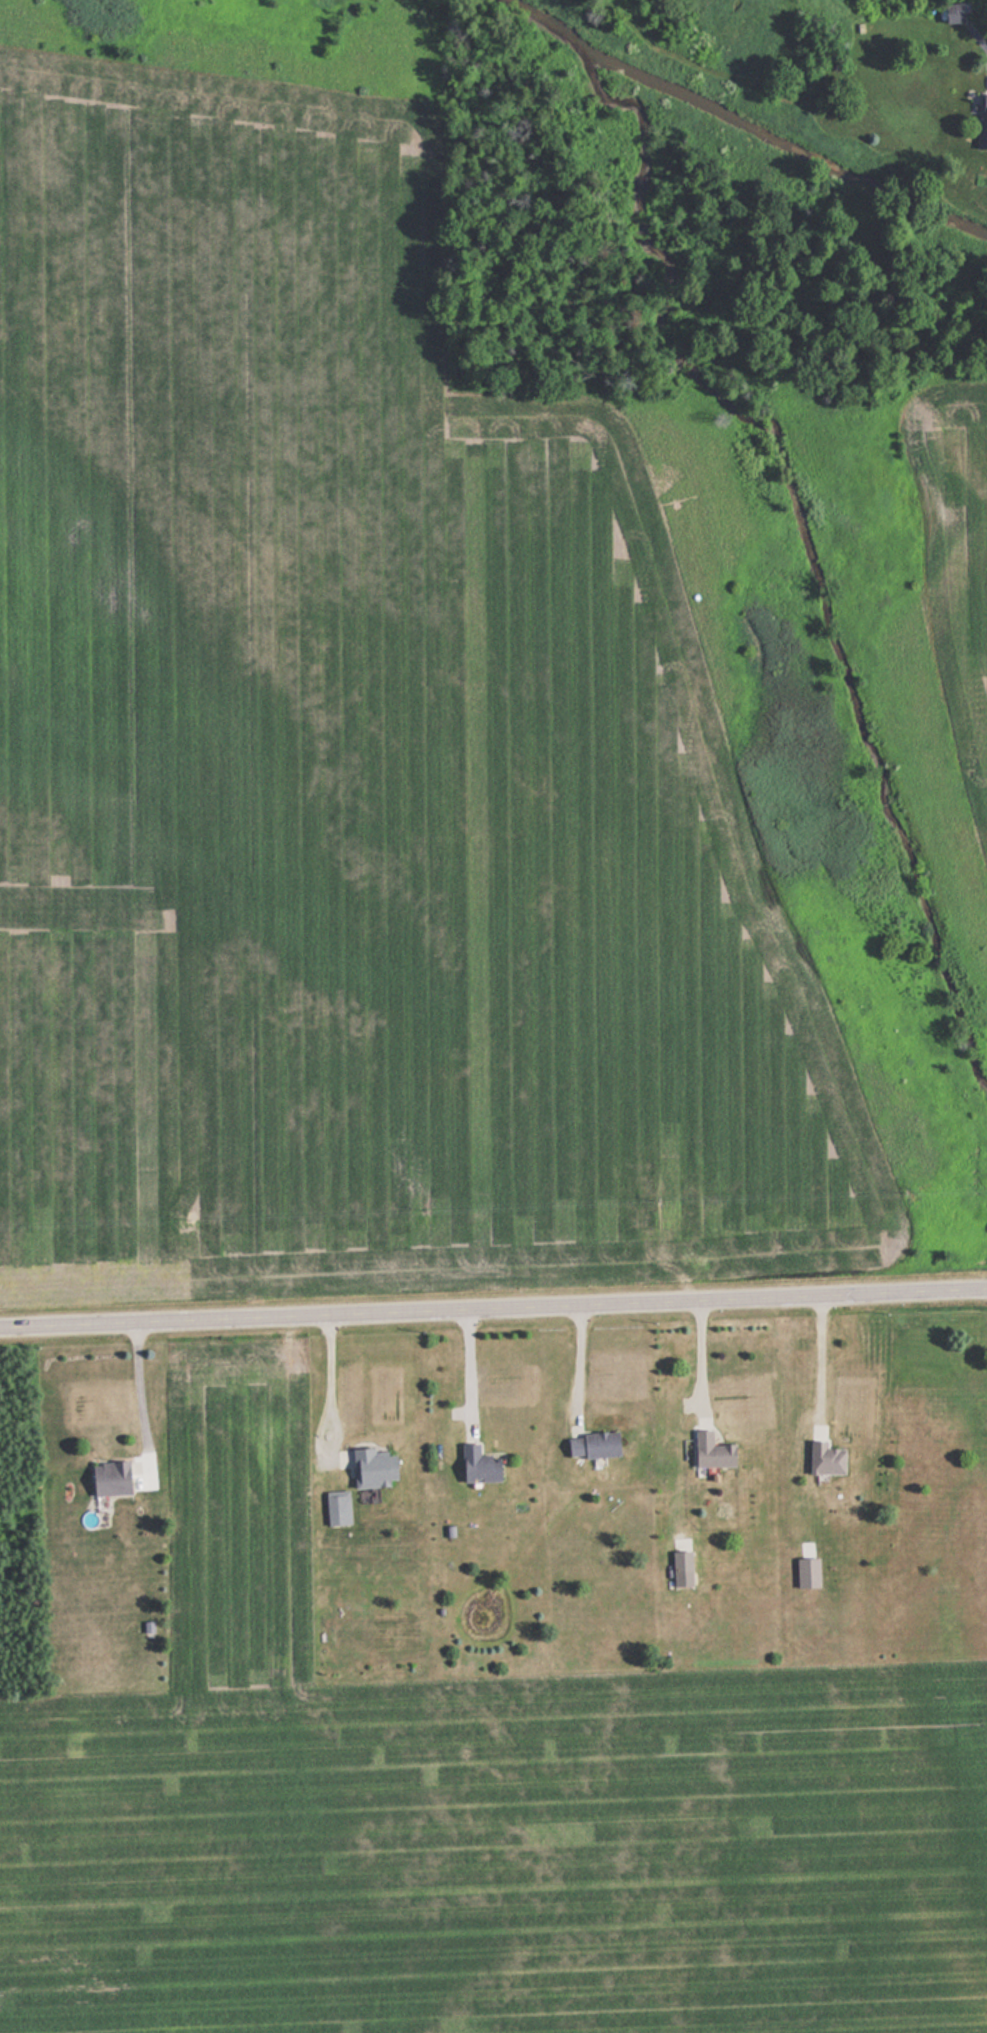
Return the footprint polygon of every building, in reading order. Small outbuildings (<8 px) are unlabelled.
[(986,149),(986,104),(978,104),(976,149),(986,149)] [(735,1444),(712,1444),(712,1430),(694,1430),(694,1466),(735,1466),(735,1444)] [(618,1455),(617,1432),(566,1435),(567,1457),(618,1455)] [(844,1448),(825,1448),(825,1441),(808,1441),(808,1474),(844,1474),(844,1448)] [(461,1481),(500,1481),(499,1454),(478,1454),(478,1443),(461,1444),(461,1481)] [(388,1486),(388,1479),(396,1479),(395,1451),(374,1452),(374,1447),(351,1448),(353,1488),(388,1486)] [(130,1493),(128,1460),(90,1463),(92,1496),(130,1493)] [(691,1550),(672,1550),(672,1571),(691,1571),(691,1550)] [(796,1586),(819,1586),(818,1557),(795,1557),(796,1586)]
